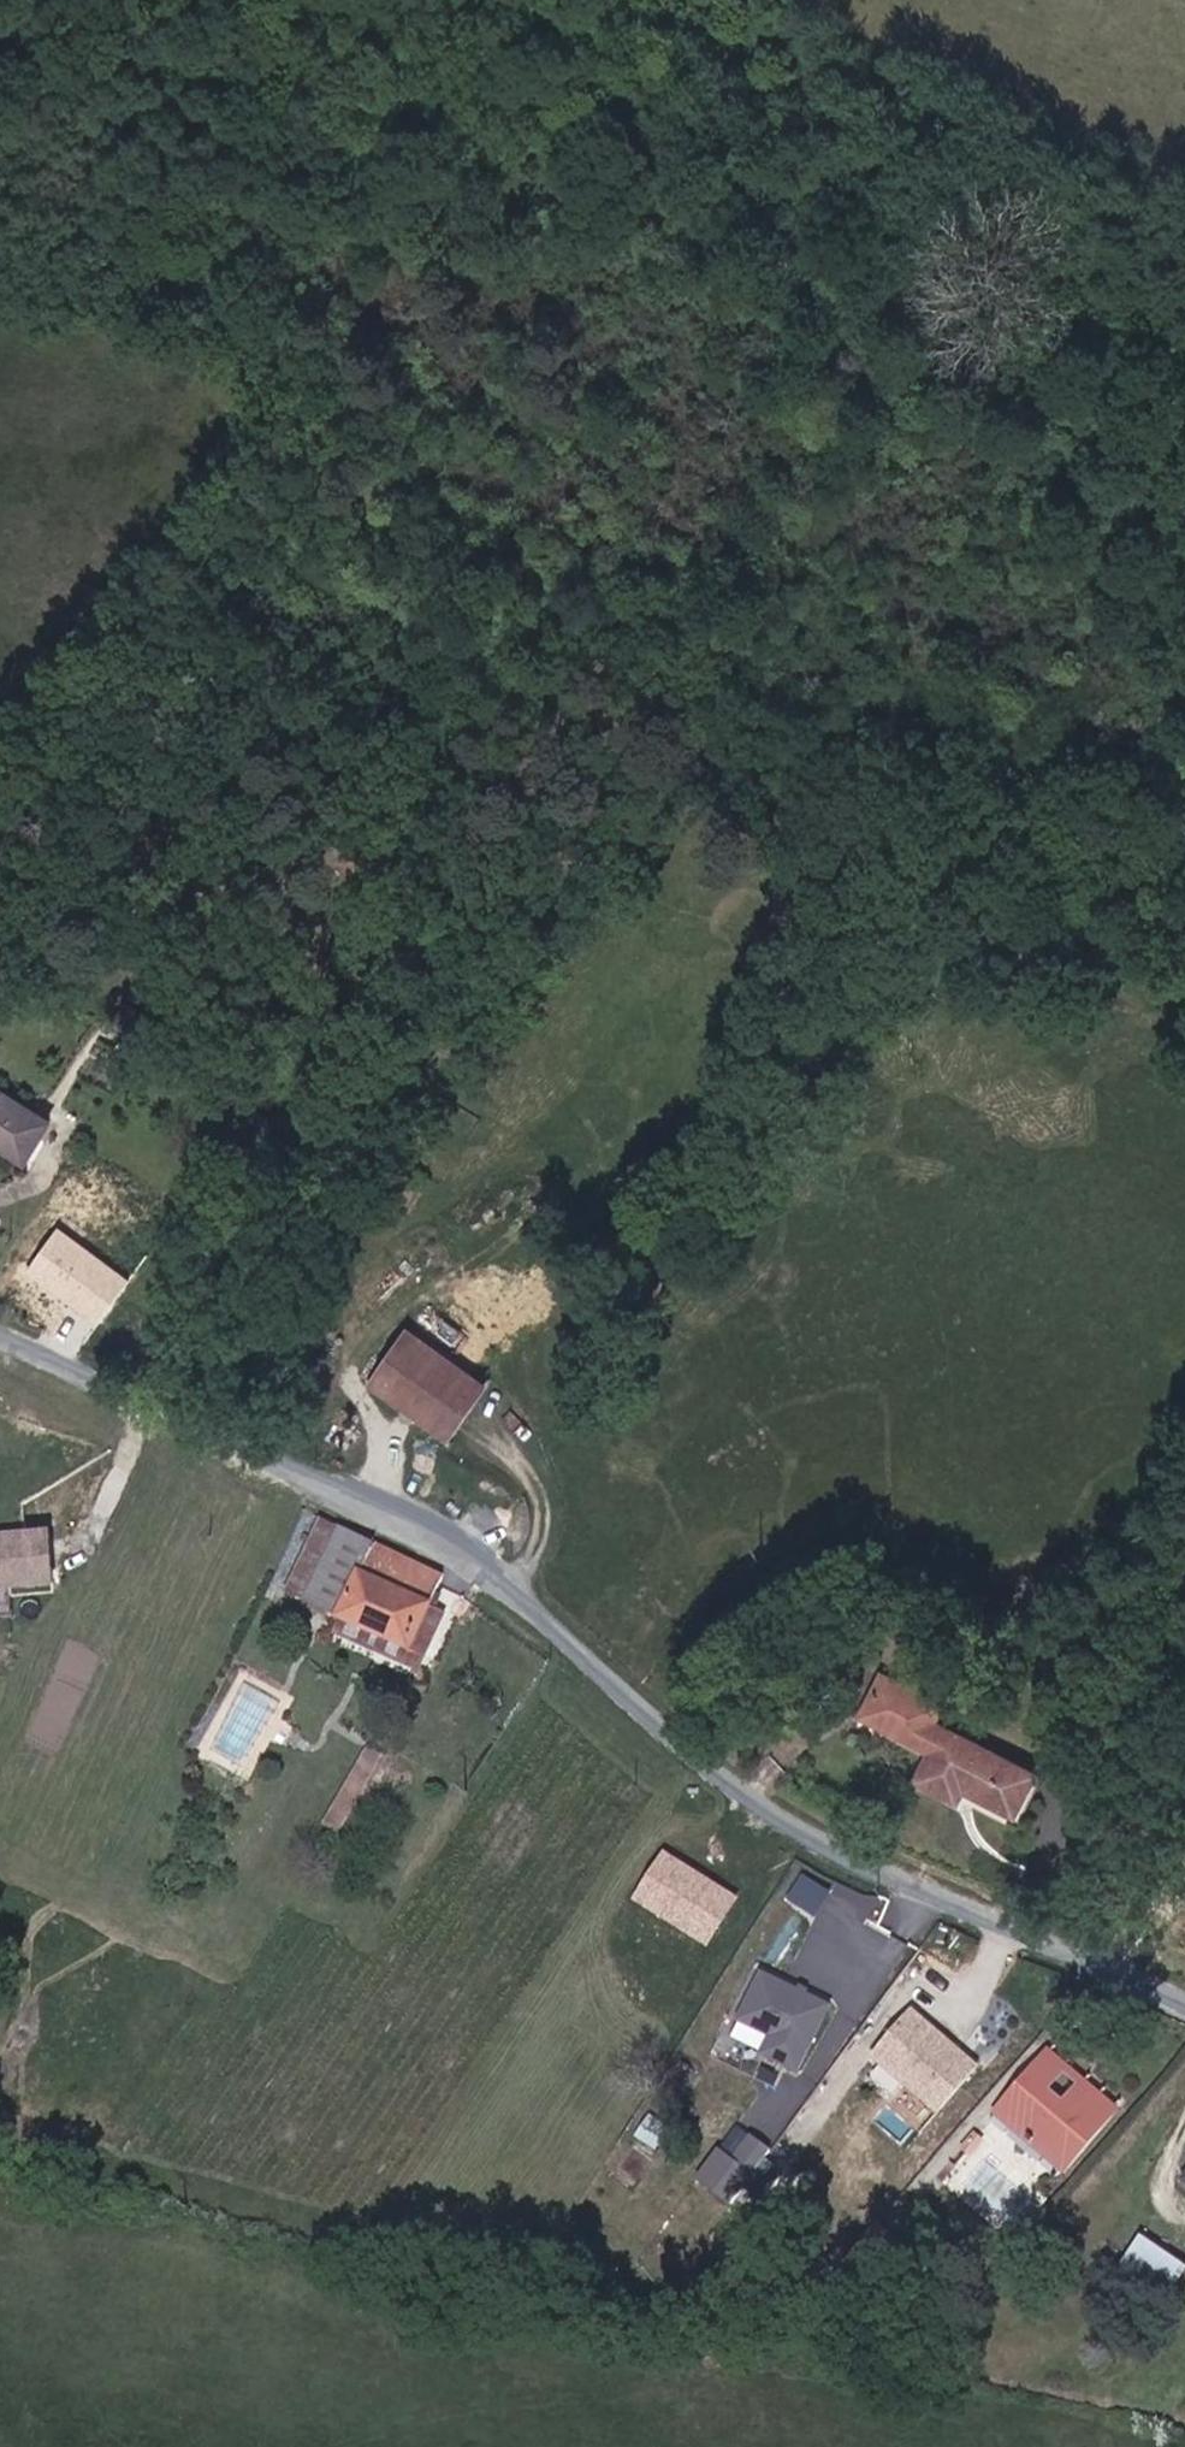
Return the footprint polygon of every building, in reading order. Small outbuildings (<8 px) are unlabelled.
[(61,1160),(0,1120),(0,1189),(26,1208),(61,1160)] [(399,1365),(368,1418),(447,1466),(479,1412),(399,1365)] [(61,1584),(57,1526),(0,1530),(0,1588),(61,1584)] [(287,1636),(302,1643),(412,1691),(443,1621),(316,1565),(287,1636)] [(1047,1828),(1068,1783),(961,1734),(968,1715),(903,1685),(880,1734),(956,1769),(942,1803),(981,1821),(990,1803),(1047,1828)] [(358,1825),(373,1799),(354,1789),(340,1813),(358,1825)] [(331,1871),(358,1825),(340,1813),(312,1861),(331,1871)] [(709,1948),(745,1901),(670,1843),(633,1891),(709,1948)] [(819,1912),(833,1889),(807,1874),(793,1896),(819,1912)] [(800,2070),(834,2001),(764,1966),(729,2035),(800,2070)] [(870,2060),(944,2110),(982,2054),(907,2004),(870,2060)] [(1095,2193),(1154,2126),(1124,2099),(1106,2118),(1089,2101),(1105,2083),(1086,2066),(1028,2130),(1095,2193)] [(1028,2130),(1014,2145),(1082,2207),(1095,2193),(1028,2130)] [(750,2131),(734,2155),(718,2145),(696,2178),(734,2203),(771,2145),(750,2131)] [(1170,2281),(1152,2311),(1184,2330),(1184,2289),(1170,2281)]
